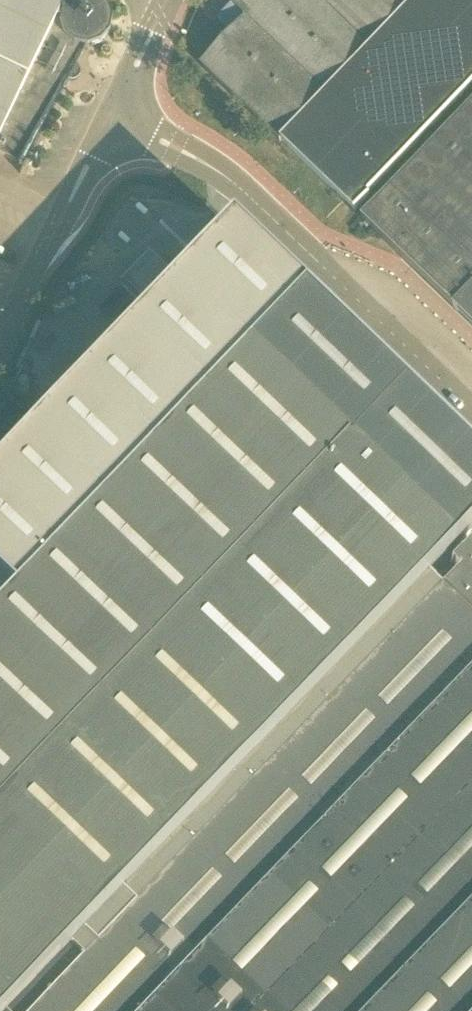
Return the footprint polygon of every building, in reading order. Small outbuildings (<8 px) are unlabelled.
[(65,0),(0,0),(0,154),(25,166),(69,81),(70,81),(71,82),(73,82),(74,81),(76,81),(77,80),(78,79),(79,78),(80,77),(80,76),(80,74),(81,73),(80,71),(80,70),(79,69),(79,68),(78,67),(77,66),(87,45),(99,41),(107,32),(109,20),(105,9),(96,1),(90,0),(80,0),(73,3),(65,11),(61,9),(65,0)] [(471,88),(471,0),(266,0),(203,66),(356,212),(371,196),(369,195),(471,88)] [(471,292),(471,105),(363,220),(454,308),(455,309),(471,292)] [(303,297),(232,229),(0,471),(0,613),(303,297)] [(455,309),(454,308),(471,325),(471,292),(455,309)] [(303,297),(0,613),(0,811),(399,395),(402,392),(303,297)] [(0,811),(0,901),(63,961),(430,579),(471,536),(471,464),(399,395),(0,811)] [(430,579),(63,961),(15,1010),(151,1010),(168,994),(186,1010),(403,1010),(471,939),(471,619),(471,618),(471,617),(471,543),(460,555),(451,564),(459,572),(442,590),(431,580),(430,579)] [(403,1010),(471,1010),(471,939),(403,1010)]
